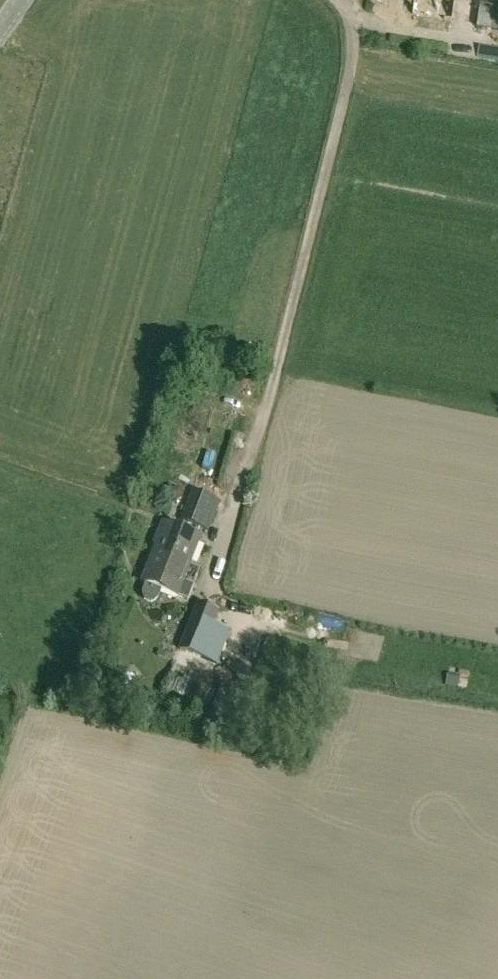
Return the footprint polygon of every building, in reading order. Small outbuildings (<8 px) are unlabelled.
[(413,15),(452,20),(454,0),(415,0),(413,15)] [(477,5),(480,5),(477,28),(497,31),(497,0),(477,0),(477,5)] [(472,49),(471,60),(489,62),(490,52),(472,49)] [(209,471),(214,450),(201,447),(196,468),(209,471)] [(209,533),(220,503),(192,491),(180,522),(209,533)] [(188,568),(200,539),(162,524),(154,545),(157,546),(153,554),(188,568)] [(145,585),(142,593),(142,596),(143,600),(146,602),(149,603),(153,603),(156,602),(158,599),(161,591),(188,601),(194,587),(183,582),(188,568),(153,554),(142,583),(145,585)] [(197,604),(178,651),(200,659),(216,665),(229,632),(213,626),(218,612),(197,604)]
